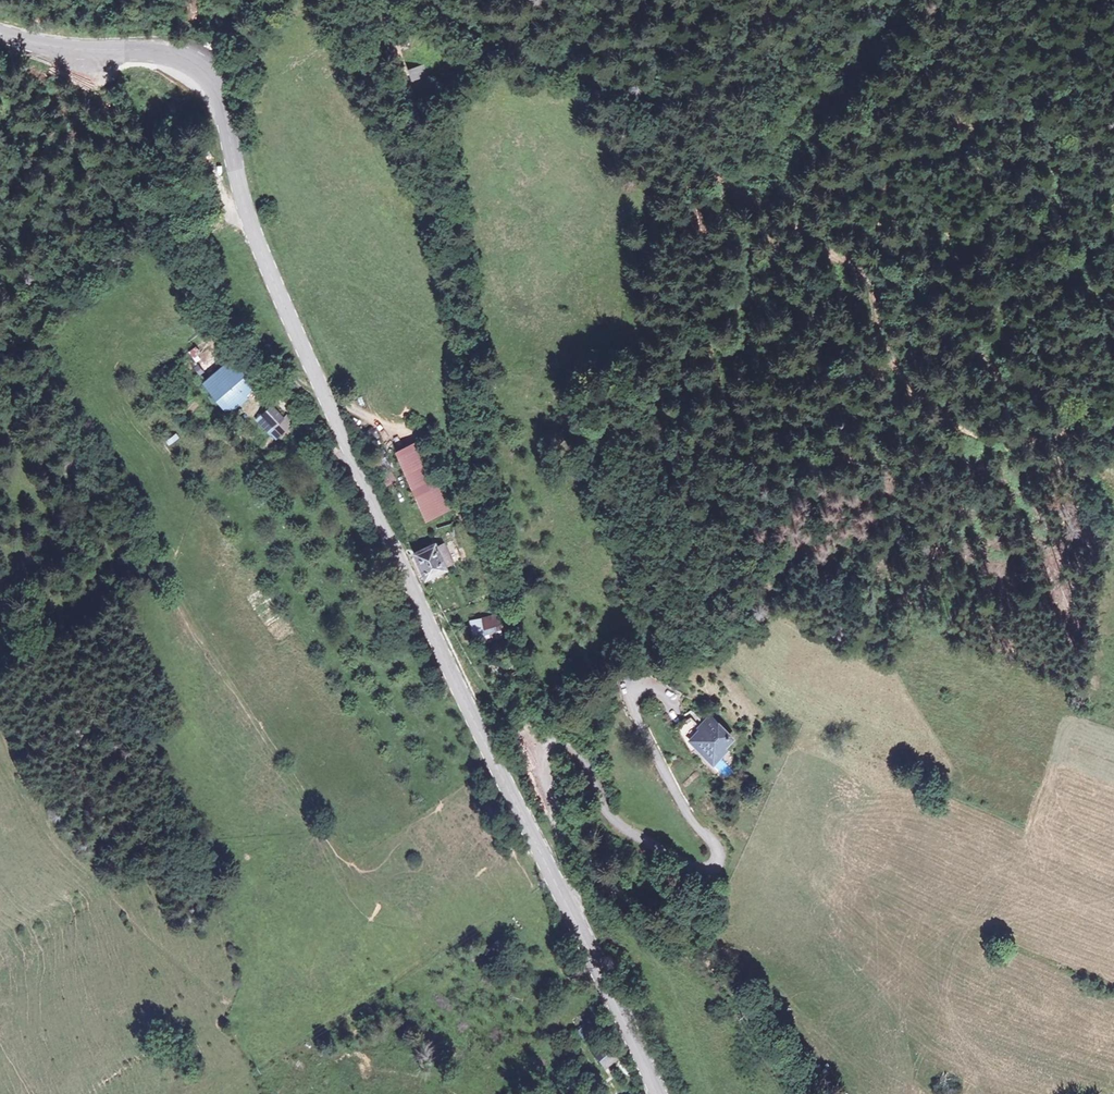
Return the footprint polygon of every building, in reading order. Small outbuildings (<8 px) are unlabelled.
[(409,80),(425,76),(422,64),(406,69),(409,80)] [(185,343),(206,377),(225,366),(204,331),(185,343)] [(221,372),(237,357),(236,356),(219,371),(221,372)] [(243,362),(237,357),(221,372),(226,378),(243,362)] [(257,379),(243,362),(226,378),(221,372),(212,380),(208,383),(213,388),(217,385),(232,402),(227,405),(233,411),(236,407),(249,396),(247,393),(244,390),(257,379)] [(247,393),(259,382),(257,379),(244,390),(247,393)] [(285,418),(273,405),(264,413),(276,426),(285,418)] [(285,421),(277,427),(282,432),(290,426),(285,421)] [(177,432),(167,441),(171,445),(181,437),(177,432)] [(427,439),(399,451),(426,511),(454,498),(427,439)] [(438,544),(418,554),(429,579),(450,569),(445,558),(448,555),(444,547),(441,549),(438,544)] [(475,621),(480,644),(503,640),(498,615),(475,621)] [(513,669),(503,655),(496,659),(506,673),(513,669)] [(641,672),(627,667),(624,676),(638,681),(641,672)] [(732,735),(711,714),(701,723),(693,715),(677,724),(711,760),(725,748),(722,744),(732,735)]
